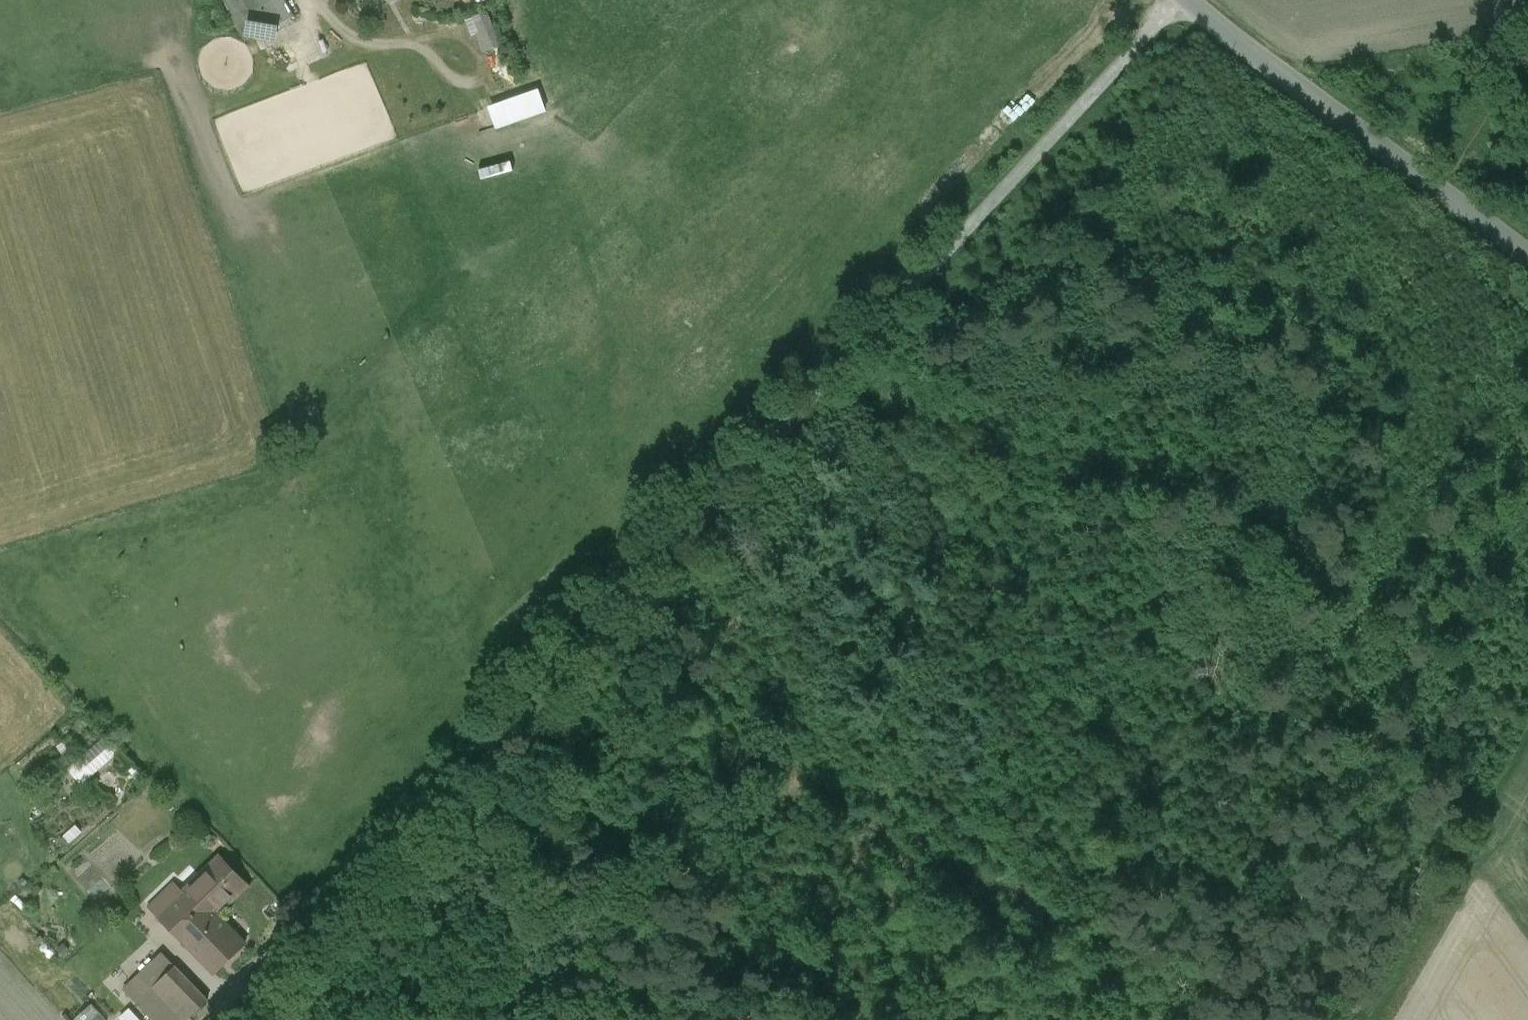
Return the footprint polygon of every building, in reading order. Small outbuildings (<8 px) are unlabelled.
[(240,32),(290,6),(287,0),(224,0),(240,32)] [(493,11),(470,20),(482,53),(505,44),(493,11)] [(539,88),(488,105),(496,129),(548,112),(539,88)] [(99,739),(69,768),(84,784),(114,754),(99,739)] [(177,897),(159,915),(188,944),(217,916),(249,885),(220,856),(177,897)] [(168,887),(149,905),(159,915),(177,897),(168,887)] [(217,916),(188,944),(215,971),(244,943),(217,916)] [(124,988),(155,1019),(183,1019),(152,988),(175,967),(162,953),(124,988)] [(175,967),(152,988),(183,1019),(188,1019),(208,1001),(175,967)] [(69,1015),(74,1019),(106,1019),(86,999),(69,1015)] [(131,1006),(120,1015),(125,1019),(143,1019),(131,1006)]
